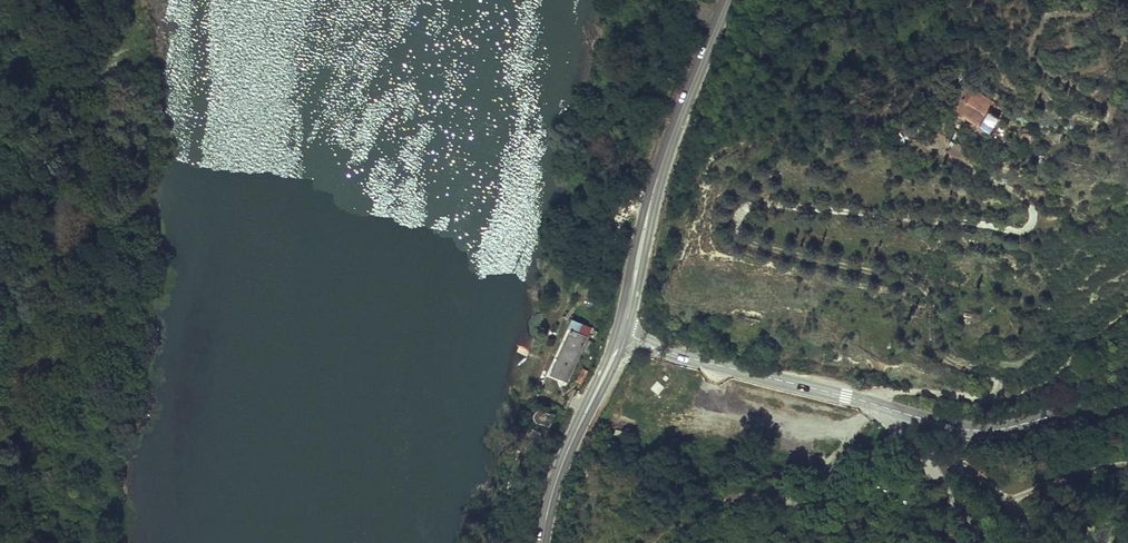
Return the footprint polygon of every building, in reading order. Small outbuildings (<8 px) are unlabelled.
[(954,97),(954,113),(974,126),(983,112),(981,110),(985,103),(966,91),(954,97)] [(571,344),(554,377),(566,382),(588,339),(571,330),(565,341),(571,344)] [(553,415),(538,410),(537,410),(535,410),(534,411),(533,413),(532,414),(532,415),(532,417),(533,419),(534,420),(549,425),(553,415)]
